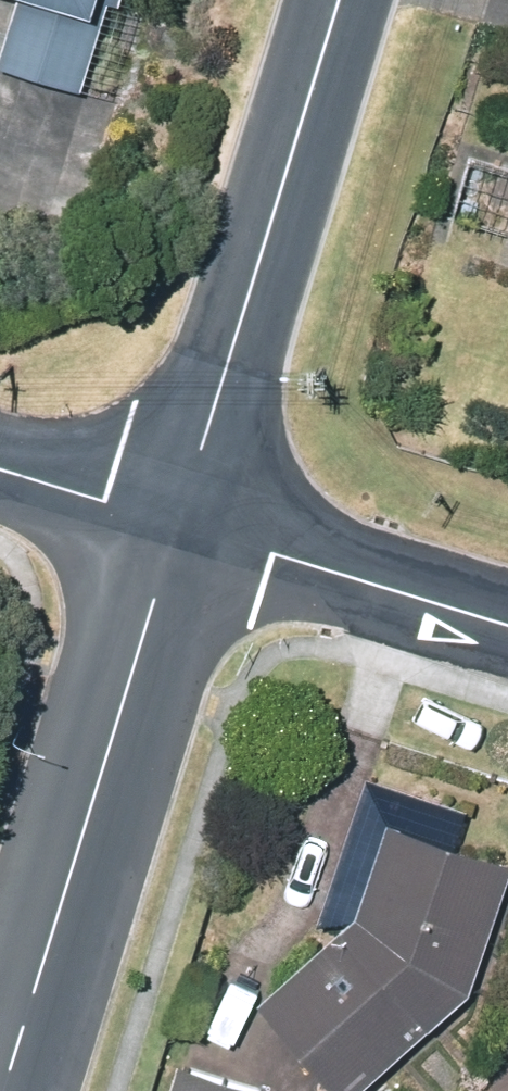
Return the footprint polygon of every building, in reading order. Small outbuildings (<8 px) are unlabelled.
[(80,82),(104,0),(0,0),(0,59),(80,82)] [(469,984),(507,875),(507,856),(387,814),(353,911),(258,993),(344,1090),(347,1090),(469,984)] [(275,1088),(258,1083),(261,1072),(229,1062),(226,1072),(177,1057),(166,1090),(274,1090),(275,1088)]
